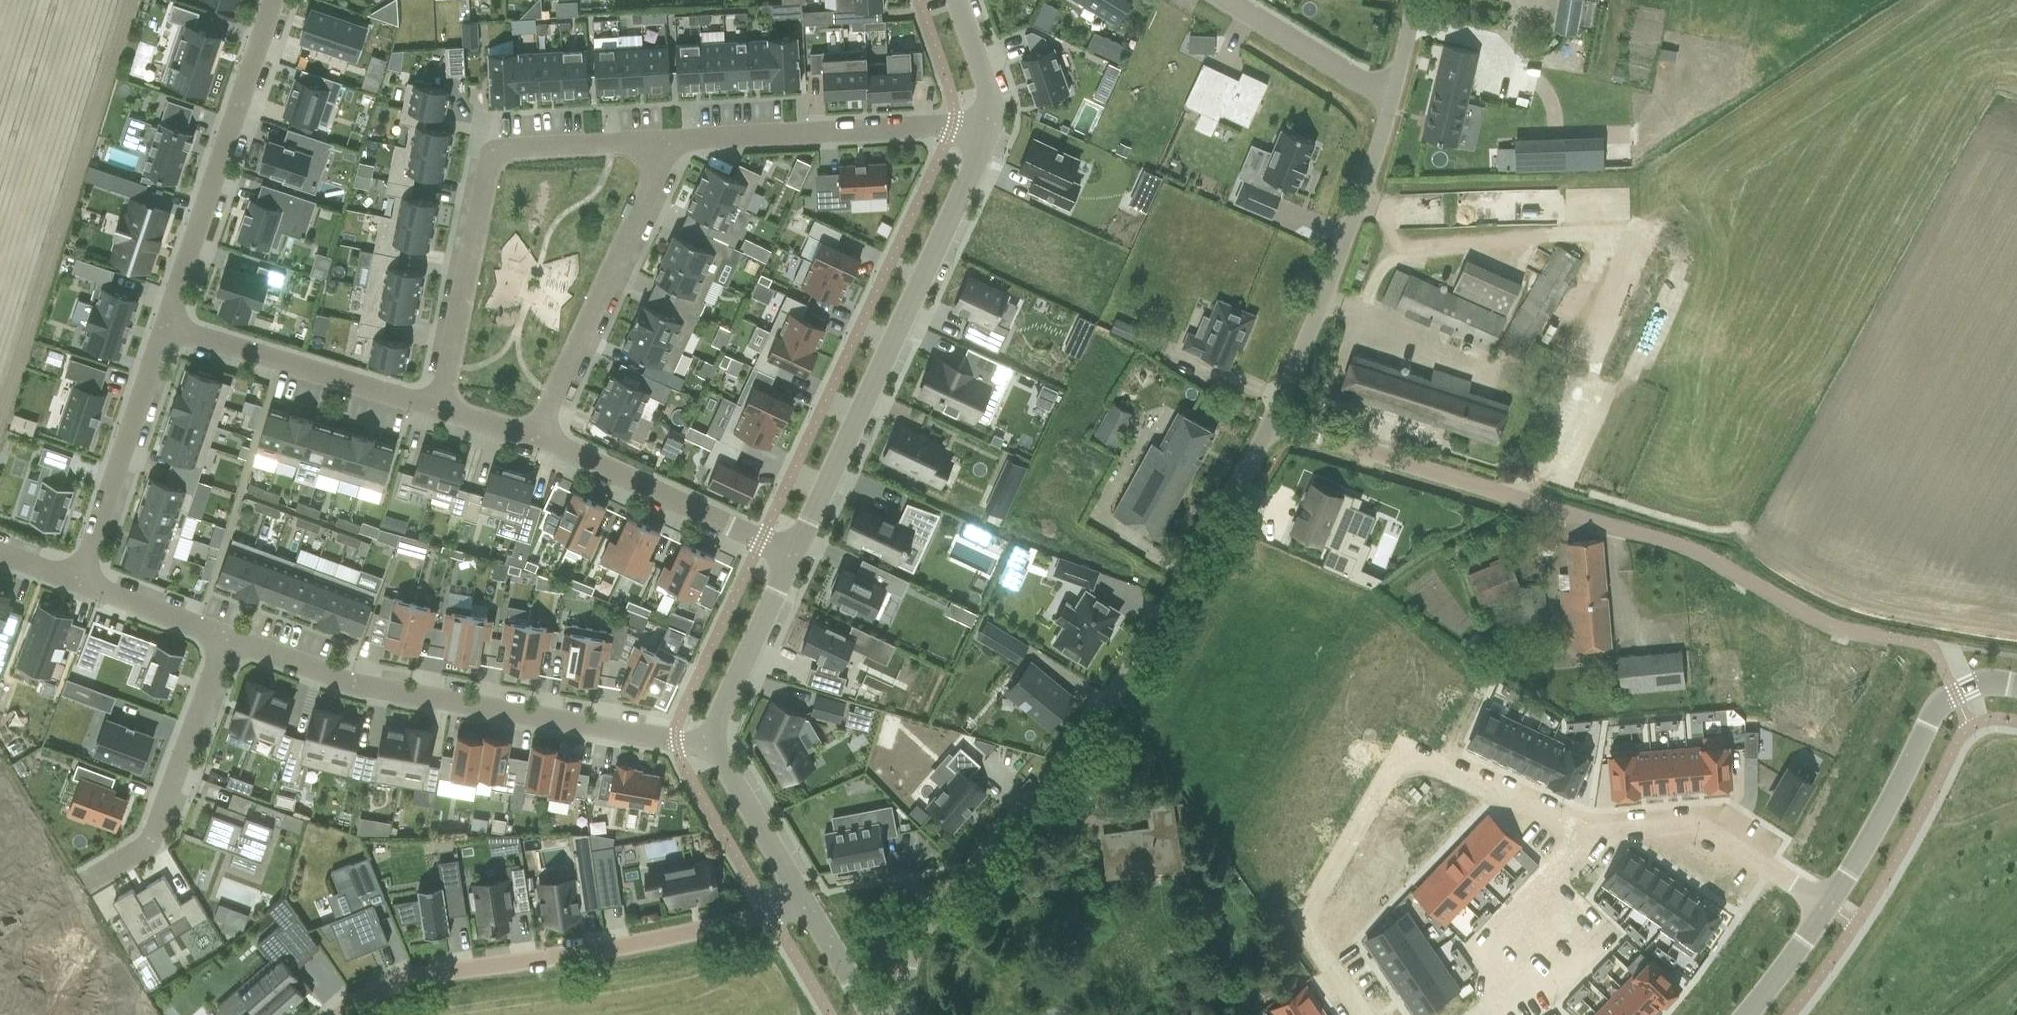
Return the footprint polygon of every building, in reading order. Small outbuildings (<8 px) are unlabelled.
[(827,10),(827,24),(852,22),(852,10),(883,8),(883,0),(836,0),(837,9),(827,10)] [(1117,25),(1132,0),(1075,0),(1117,25)] [(1554,28),(1573,31),(1577,32),(1578,24),(1582,2),(1582,0),(1559,0),(1554,28)] [(801,3),(789,4),(790,17),(802,16),(801,11),(801,3)] [(168,82),(176,85),(206,95),(218,60),(213,59),(221,36),(195,28),(200,13),(173,4),(168,20),(180,24),(176,35),(177,35),(168,61),(172,63),(172,65),(174,65),(168,82)] [(762,16),(771,16),(770,5),(761,6),(762,16)] [(1041,5),(1033,23),(1048,31),(1057,13),(1041,5)] [(314,10),(303,41),(350,57),(360,25),(314,10)] [(666,11),(656,11),(656,23),(666,23),(666,11)] [(632,13),(632,23),(641,23),(641,12),(632,13)] [(737,22),(747,21),(747,12),(736,13),(737,22)] [(699,15),(699,24),(709,23),(709,14),(699,15)] [(699,24),(699,15),(688,16),(689,24),(699,24)] [(536,30),(535,24),(535,18),(511,19),(512,32),(536,30)] [(593,29),(603,29),(603,20),(592,21),(593,29)] [(886,29),(885,20),(864,22),(864,30),(886,29)] [(463,46),(478,45),(477,21),(462,22),(463,46)] [(559,23),(560,31),(570,31),(570,22),(559,23)] [(536,33),(546,32),(546,23),(535,24),(536,30),(536,33)] [(1032,56),(1021,60),(1028,80),(1026,81),(1027,82),(1028,82),(1030,86),(1028,86),(1029,88),(1031,87),(1036,103),(1068,92),(1053,49),(1050,50),(1045,37),(1032,31),(1025,33),(1032,56)] [(1104,35),(1096,51),(1122,63),(1130,47),(1104,35)] [(1189,35),(1189,53),(1201,53),(1202,35),(1189,35)] [(772,38),(775,87),(799,86),(797,37),(772,38)] [(768,40),(748,41),(750,78),(761,77),(761,83),(760,83),(760,85),(770,84),(770,87),(775,87),(772,38),(768,39),(768,40)] [(724,42),(727,87),(741,86),(741,84),(740,84),(740,79),(750,78),(748,41),(724,42)] [(700,44),(702,81),(713,80),(713,86),(712,86),(713,87),(727,87),(724,42),(700,44)] [(700,44),(676,45),(678,89),(693,88),(693,87),(692,87),(692,81),(702,81),(700,44)] [(1444,44),(1422,138),(1455,146),(1456,145),(1473,149),(1483,106),(1466,101),(1478,52),(1444,44)] [(667,45),(643,47),(645,91),(670,90),(667,45)] [(465,75),(463,46),(445,47),(446,76),(465,75)] [(643,47),(619,48),(621,92),(645,91),(643,47)] [(619,48),(594,49),(596,94),(621,92),(619,48)] [(866,49),(844,50),(846,97),(867,96),(868,96),(866,63),(867,63),(866,49)] [(586,50),(561,51),(564,95),(588,94),(586,50)] [(846,97),(844,50),(822,52),(810,53),(811,73),(823,72),(824,98),(846,97)] [(537,53),(539,89),(550,89),(550,94),(549,95),(549,96),(564,95),(561,51),(537,53)] [(888,62),(890,99),(912,97),(911,79),(923,79),(921,51),(909,51),(886,52),(887,62),(888,62)] [(518,52),(513,53),(516,101),(520,101),(520,98),(530,97),(530,96),(529,96),(529,90),(539,89),(537,53),(518,54),(518,52)] [(516,101),(513,53),(488,54),(491,103),(516,101)] [(887,62),(867,63),(866,63),(868,96),(867,96),(867,100),(890,99),(888,62),(887,62)] [(1108,63),(1103,75),(1115,81),(1120,69),(1108,63)] [(1203,63),(1184,105),(1218,121),(1221,115),(1222,115),(1247,126),(1268,83),(1242,71),(1239,79),(1203,63)] [(1614,68),(1611,80),(1621,82),(1623,70),(1614,68)] [(318,87),(295,80),(283,114),(316,125),(325,100),(335,103),(342,83),(322,76),(318,87)] [(402,110),(427,115),(444,118),(450,91),(428,86),(429,83),(416,81),(415,84),(408,82),(402,110)] [(145,171),(177,182),(188,148),(190,148),(193,139),(191,139),(193,133),(192,133),(191,134),(181,131),(184,123),(188,124),(193,108),(168,100),(162,116),(165,117),(162,124),(161,124),(161,123),(160,122),(158,127),(145,123),(137,147),(150,152),(143,172),(145,173),(145,171)] [(427,115),(402,110),(399,123),(410,125),(406,146),(406,147),(448,156),(452,132),(425,127),(427,115)] [(1252,183),(1244,180),(1235,202),(1272,217),(1281,195),(1279,194),(1283,186),(1294,190),(1301,175),(1302,176),(1308,162),(1307,161),(1314,142),(1282,129),(1272,152),(1266,150),(1252,183)] [(296,131),(290,147),(270,140),(261,170),(284,178),(282,182),(299,188),(307,163),(324,169),(333,143),(296,131)] [(1070,179),(1079,160),(1034,139),(1019,171),(1035,178),(1030,189),(1029,190),(1030,191),(1033,192),(1068,209),(1080,184),(1070,179)] [(1120,143),(1116,153),(1126,157),(1130,147),(1120,143)] [(395,144),(388,180),(413,185),(415,174),(443,179),(448,156),(406,147),(406,146),(395,144)] [(1516,148),(1497,148),(1498,171),(1516,170),(1565,169),(1603,168),(1603,145),(1564,146),(1515,147),(1516,148)] [(797,158),(793,167),(806,173),(811,164),(797,158)] [(359,163),(355,183),(369,186),(373,165),(359,163)] [(888,196),(886,163),(838,165),(840,193),(819,194),(820,209),(851,208),(850,198),(888,196)] [(745,210),(745,209),(761,174),(739,164),(733,177),(708,166),(704,174),(703,174),(696,188),(697,189),(698,188),(745,210)] [(832,172),(814,174),(817,193),(835,190),(832,172)] [(1145,172),(1131,203),(1145,210),(1159,179),(1145,172)] [(108,188),(142,199),(147,185),(113,173),(108,188)] [(141,181),(153,185),(155,180),(142,176),(141,181)] [(388,180),(385,194),(396,196),(391,217),(391,218),(433,226),(438,203),(411,197),(413,185),(388,180)] [(250,200),(238,238),(269,249),(270,246),(277,248),(287,219),(308,226),(316,202),(262,183),(256,202),(250,200)] [(698,188),(697,189),(687,211),(712,222),(707,235),(734,247),(750,212),(745,209),(745,210),(698,188)] [(167,212),(132,201),(127,218),(123,217),(116,238),(120,239),(113,258),(148,269),(167,212)] [(391,217),(381,215),(374,251),(399,256),(401,244),(429,250),(433,226),(391,218),(391,217)] [(809,235),(800,256),(803,258),(850,279),(860,257),(835,245),(842,232),(814,219),(807,234),(809,235)] [(734,247),(707,235),(701,247),(675,234),(664,258),(665,258),(665,257),(712,279),(724,255),(729,257),(734,247)] [(1581,260),(1558,246),(1499,346),(1519,358),(1581,260)] [(759,259),(765,262),(771,251),(765,248),(759,259)] [(374,251),(366,286),(419,297),(424,273),(396,268),(399,256),(374,251)] [(316,253),(310,275),(326,278),(331,257),(316,253)] [(665,257),(665,258),(655,280),(680,292),(675,304),(699,315),(705,302),(703,300),(712,279),(665,257)] [(118,357),(137,300),(104,289),(106,283),(110,285),(114,271),(76,258),(72,272),(97,280),(91,298),(99,301),(98,306),(94,304),(86,327),(90,328),(84,345),(118,357)] [(803,258),(793,281),(838,301),(848,280),(849,280),(850,279),(803,258)] [(1521,283),(1467,259),(1453,290),(1506,314),(1521,283)] [(284,273),(259,265),(255,276),(228,267),(219,295),(224,296),(219,311),(248,320),(253,306),(258,308),(267,280),(281,285),(284,273)] [(1504,319),(1411,276),(1395,270),(1381,301),(1396,308),(1489,350),(1504,319)] [(761,274),(757,281),(769,286),(772,279),(761,274)] [(969,279),(955,309),(971,317),(962,336),(999,353),(1010,329),(994,322),(1006,296),(969,279)] [(419,297),(366,286),(359,322),(384,327),(387,315),(414,320),(419,297)] [(787,294),(770,331),(815,352),(815,351),(825,329),(801,318),(808,304),(787,294)] [(1244,341),(1254,316),(1218,301),(1211,318),(1216,320),(1207,342),(1189,334),(1183,347),(1202,355),(1228,366),(1239,339),(1244,341)] [(699,315),(675,304),(669,316),(644,304),(642,307),(641,307),(632,327),(633,328),(633,327),(683,350),(699,315)] [(1075,327),(1064,350),(1078,357),(1089,334),(1094,323),(1080,316),(1075,327)] [(1111,331),(1134,340),(1139,328),(1116,319),(1111,331)] [(384,327),(359,322),(357,335),(367,337),(363,360),(387,365),(387,368),(400,371),(401,368),(405,369),(410,344),(382,338),(384,327)] [(633,327),(633,328),(623,349),(648,361),(643,373),(642,374),(655,379),(667,385),(683,350),(633,327)] [(770,331),(753,367),(774,377),(781,363),(805,375),(816,351),(815,351),(815,352),(770,331)] [(936,359),(919,395),(974,420),(991,384),(1001,389),(1011,367),(968,347),(958,369),(936,359)] [(724,354),(719,365),(726,368),(731,357),(724,354)] [(1430,378),(1372,360),(1353,354),(1341,393),(1497,442),(1509,404),(1449,385),(1452,377),(1453,375),(1433,369),(1430,378)] [(71,360),(66,375),(78,379),(75,386),(73,386),(58,431),(90,442),(105,396),(96,393),(99,386),(100,386),(105,371),(71,360)] [(611,373),(601,396),(639,414),(639,413),(655,379),(642,374),(643,373),(621,363),(615,375),(611,373)] [(186,369),(179,391),(223,406),(231,384),(211,378),(212,375),(198,370),(198,373),(186,369)] [(741,404),(740,405),(781,424),(781,425),(782,426),(793,402),(751,383),(741,404)] [(179,391),(172,411),(217,426),(223,406),(179,391)] [(639,414),(601,396),(590,418),(643,443),(653,420),(639,413),(639,414)] [(720,439),(719,440),(740,449),(747,436),(771,447),(781,425),(781,424),(740,405),(741,404),(736,402),(720,439)] [(254,403),(251,415),(258,417),(262,405),(254,403)] [(1133,414),(1112,403),(1095,435),(1116,446),(1133,414)] [(277,460),(291,415),(269,408),(256,453),(277,460)] [(217,426),(172,411),(165,432),(210,447),(217,426)] [(1157,537),(1215,432),(1178,412),(1159,446),(1152,442),(1113,513),(1157,537)] [(10,427),(33,433),(37,420),(14,414),(10,427)] [(258,417),(251,415),(247,426),(255,429),(258,417)] [(312,421),(291,415),(277,460),(298,466),(312,421)] [(332,427),(312,421),(298,466),(319,472),(332,427)] [(900,426),(885,459),(939,484),(950,462),(936,456),(941,445),(900,426)] [(353,433),(332,427),(319,472),(339,479),(353,433)] [(660,452),(675,458),(685,435),(671,428),(660,452)] [(203,468),(210,447),(165,432),(158,453),(173,458),(169,470),(198,480),(203,468)] [(353,433),(339,479),(360,485),(374,440),(353,433)] [(994,435),(991,442),(999,446),(1003,439),(994,435)] [(716,437),(704,463),(711,467),(704,481),(708,483),(707,487),(722,494),(724,490),(747,501),(758,477),(733,466),(740,449),(719,440),(720,439),(716,437)] [(374,440),(360,485),(382,491),(395,446),(374,440)] [(445,450),(423,444),(414,475),(402,471),(395,496),(408,499),(411,491),(431,497),(445,450)] [(238,456),(246,459),(249,447),(241,445),(238,456)] [(44,446),(38,463),(52,467),(47,480),(43,479),(29,521),(60,531),(74,489),(63,486),(73,456),(44,446)] [(467,457),(445,451),(431,497),(451,503),(449,511),(463,516),(470,491),(458,488),(467,457)] [(1008,458),(995,488),(1013,496),(1026,467),(1008,458)] [(463,516),(462,519),(476,523),(480,511),(500,517),(514,471),(493,465),(483,495),(470,491),(468,501),(463,516)] [(187,514),(198,480),(169,470),(164,483),(149,478),(142,499),(187,514)] [(536,478),(514,471),(500,517),(522,523),(524,516),(528,502),(536,478)] [(1293,530),(1292,532),(1328,547),(1321,566),(1348,578),(1352,568),(1351,568),(1355,558),(1356,558),(1356,557),(1355,557),(1350,555),(1350,554),(1340,550),(1347,534),(1354,537),(1364,541),(1363,543),(1364,544),(1365,542),(1373,523),(1372,523),(1375,517),(1376,516),(1375,515),(1375,516),(1368,513),(1368,512),(1358,508),(1350,505),(1353,497),(1354,497),(1353,496),(1353,497),(1343,492),(1342,492),(1342,493),(1340,496),(1339,495),(1312,484),(1304,504),(1303,504),(1302,506),(1303,506),(1300,512),(1299,511),(1298,514),(1300,514),(1299,516),(1293,530)] [(257,486),(255,494),(266,498),(269,491),(257,486)] [(280,495),(269,491),(266,498),(277,502),(280,495)] [(570,541),(589,500),(573,492),(567,504),(561,516),(551,511),(543,528),(569,540),(570,541)] [(187,514),(142,499),(135,520),(180,535),(187,514)] [(570,541),(569,540),(566,547),(589,558),(600,534),(594,531),(605,507),(589,500),(570,541)] [(307,513),(309,506),(298,501),(295,509),(307,513)] [(266,513),(269,506),(257,502),(255,509),(266,513)] [(528,502),(524,516),(533,519),(537,505),(528,502)] [(907,503),(897,525),(894,524),(895,521),(883,516),(882,518),(862,509),(848,538),(898,561),(908,540),(924,547),(940,515),(907,503)] [(280,510),(269,506),(266,513),(277,518),(280,510)] [(309,506),(307,513),(318,518),(321,510),(309,506)] [(385,516),(381,528),(390,530),(393,518),(385,516)] [(306,528),(309,521),(298,517),(295,524),(306,528)] [(339,517),(336,524),(347,528),(350,521),(339,517)] [(621,573),(644,525),(627,517),(616,542),(610,539),(599,563),(621,573)] [(135,520),(128,540),(173,555),(180,535),(135,520)] [(321,525),(309,521),(306,528),(318,533),(321,525)] [(350,521),(347,528),(358,533),(361,525),(350,521)] [(966,521),(960,535),(982,545),(988,531),(966,521)] [(215,524),(212,534),(222,538),(225,528),(215,524)] [(644,525),(621,573),(643,583),(654,559),(649,557),(660,532),(644,525)] [(379,528),(376,539),(397,547),(401,534),(379,528)] [(347,543),(350,536),(339,532),(336,539),(347,543)] [(424,559),(429,542),(401,534),(396,551),(424,559)] [(361,540),(350,536),(347,543),(359,548),(361,540)] [(237,590),(254,546),(233,538),(216,583),(237,590)] [(508,552),(505,562),(523,567),(531,543),(517,539),(516,538),(512,553),(508,552)] [(1567,542),(1569,562),(1571,590),(1558,591),(1563,651),(1610,647),(1601,539),(1567,542)] [(173,555),(128,540),(121,562),(133,566),(132,568),(146,573),(147,570),(166,577),(173,555)] [(679,592),(698,550),(682,543),(670,567),(665,564),(654,588),(676,598),(679,592)] [(452,556),(454,548),(443,545),(441,553),(452,556)] [(274,554),(254,546),(237,590),(258,598),(274,554)] [(466,552),(454,548),(452,556),(463,560),(466,552)] [(714,558),(698,550),(679,592),(711,607),(719,590),(703,582),(709,570),(708,570),(714,558)] [(295,561),(274,554),(258,598),(278,605),(292,569),(295,561)] [(208,555),(205,566),(212,569),(216,557),(208,555)] [(315,567),(377,590),(381,578),(320,555),(315,567)] [(1092,587),(1098,572),(1060,558),(1055,573),(1092,587)] [(864,577),(844,568),(841,574),(837,573),(830,589),(833,590),(830,597),(841,602),(839,605),(854,612),(856,609),(871,616),(884,588),(894,593),(900,578),(908,582),(909,581),(862,559),(862,560),(870,564),(864,577)] [(1510,559),(1468,575),(1480,607),(1521,590),(1523,620),(1546,618),(1543,584),(1520,586),(1510,559)] [(524,568),(535,572),(538,565),(527,560),(524,568)] [(494,562),(491,579),(504,581),(507,564),(494,562)] [(521,567),(509,564),(507,572),(519,575),(521,567)] [(212,569),(205,566),(201,578),(209,580),(212,569)] [(312,576),(298,613),(318,620),(335,576),(314,568),(311,576),(312,576)] [(1352,568),(1348,578),(1371,587),(1376,583),(1379,577),(1361,569),(1360,569),(1358,571),(1352,568)] [(292,569),(278,605),(298,613),(312,576),(311,576),(292,569)] [(335,576),(318,620),(339,628),(355,584),(335,576)] [(580,590),(583,583),(572,578),(569,586),(580,590)] [(566,585),(555,580),(551,588),(563,593),(566,585)] [(594,587),(583,583),(580,590),(591,595),(594,587)] [(376,591),(355,584),(339,628),(360,636),(376,591)] [(566,588),(565,595),(576,597),(577,589),(566,588)] [(3,595),(4,592),(0,591),(0,658),(6,660),(23,614),(4,607),(8,597),(3,595)] [(1110,624),(1118,612),(1086,592),(1054,643),(1086,663),(1102,637),(1105,639),(1106,638),(1103,637),(1110,626),(1113,627),(1113,626),(1110,624)] [(402,648),(413,603),(384,596),(379,614),(390,617),(387,630),(388,630),(384,643),(402,648)] [(636,613),(639,605),(628,601),(625,608),(636,613)] [(413,603),(402,648),(419,652),(426,626),(431,628),(436,609),(413,603)] [(469,614),(470,615),(472,607),(447,603),(443,629),(448,630),(444,656),(462,659),(469,614)] [(639,605),(636,613),(637,613),(648,617),(651,609),(639,605)] [(71,622),(72,618),(39,606),(18,661),(52,674),(57,659),(60,661),(65,647),(77,652),(84,631),(86,628),(71,622)] [(503,667),(521,670),(529,625),(531,611),(507,607),(502,639),(508,640),(503,667)] [(964,608),(959,620),(971,625),(976,614),(964,608)] [(637,613),(632,625),(644,630),(649,617),(648,617),(637,613)] [(470,615),(469,614),(462,659),(479,663),(484,636),(490,637),(493,619),(470,615)] [(815,621),(801,650),(820,659),(816,669),(811,667),(806,684),(841,694),(846,677),(837,675),(841,668),(853,643),(869,650),(876,636),(852,625),(847,636),(815,621)] [(589,628),(580,680),(597,683),(602,657),(608,658),(618,660),(629,625),(613,623),(612,632),(589,628)] [(580,680),(589,628),(565,624),(561,650),(567,651),(562,677),(580,680)] [(552,629),(529,625),(521,670),(538,673),(543,646),(549,648),(552,629)] [(118,644),(115,652),(149,664),(141,687),(168,697),(173,684),(174,684),(175,683),(173,682),(177,673),(178,674),(179,672),(177,672),(184,653),(122,630),(118,644)] [(991,645),(1018,662),(1028,646),(1000,630),(991,645)] [(89,633),(77,663),(94,669),(101,651),(105,639),(89,633)] [(656,654),(656,653),(635,644),(627,661),(632,663),(621,687),(637,695),(656,654)] [(659,647),(656,653),(656,654),(637,695),(654,703),(659,691),(665,678),(676,683),(687,660),(659,647)] [(1619,669),(1607,671),(1609,693),(1621,692),(1685,687),(1681,651),(1618,657),(1619,669)] [(1049,726),(1072,699),(1030,664),(1007,692),(1049,726)] [(254,735),(271,690),(248,681),(244,692),(243,692),(234,715),(235,716),(231,726),(254,735)] [(1506,685),(1501,692),(1511,699),(1516,692),(1506,685)] [(116,697),(90,687),(84,702),(111,712),(116,697)] [(271,690),(254,735),(255,734),(276,741),(271,754),(286,760),(294,736),(281,731),(293,699),(271,691),(271,690)] [(1516,692),(1511,699),(1521,706),(1526,699),(1516,692)] [(816,697),(812,713),(840,721),(844,704),(816,697)] [(803,716),(772,702),(756,736),(784,783),(813,766),(794,734),(803,716)] [(854,706),(853,712),(854,713),(871,717),(872,711),(854,706)] [(1536,706),(1531,712),(1541,719),(1546,712),(1536,706)] [(294,736),(286,760),(280,779),(297,783),(302,764),(324,769),(338,714),(315,708),(307,739),(294,736)] [(1485,709),(1469,745),(1486,753),(1503,717),(1485,709)] [(1713,710),(1701,711),(1702,719),(1714,718),(1713,710)] [(849,711),(845,723),(851,724),(854,713),(853,712),(849,711)] [(1695,711),(1689,712),(1689,720),(1702,719),(1701,711),(1695,711)] [(1546,712),(1541,719),(1551,726),(1556,719),(1546,712)] [(339,715),(338,714),(324,769),(361,779),(366,754),(353,751),(361,721),(339,716),(339,715)] [(1503,717),(1486,753),(1502,761),(1519,725),(1503,717)] [(154,736),(107,719),(94,752),(141,770),(154,736)] [(1677,719),(1665,720),(1666,728),(1678,727),(1677,719)] [(1590,720),(1578,721),(1578,729),(1590,728),(1590,720)] [(1665,720),(1653,721),(1654,729),(1666,728),(1665,720)] [(1578,721),(1566,722),(1566,730),(1578,729),(1578,721)] [(1641,722),(1629,723),(1630,731),(1642,730),(1641,722)] [(1629,723),(1617,724),(1618,732),(1630,731),(1629,723)] [(379,757),(366,754),(361,779),(376,782),(376,781),(398,785),(408,728),(407,728),(407,729),(384,725),(379,757)] [(1519,725),(1502,761),(1518,768),(1535,732),(1519,725)] [(408,728),(398,785),(436,791),(438,777),(440,766),(427,764),(432,733),(408,728)] [(1744,730),(1744,756),(1757,756),(1757,730),(1744,730)] [(1535,732),(1518,768),(1535,776),(1552,740),(1535,732)] [(483,742),(483,741),(458,737),(455,756),(442,754),(440,766),(438,777),(450,780),(450,781),(476,786),(478,775),(483,742)] [(483,737),(483,741),(483,742),(478,775),(493,777),(491,788),(513,792),(515,781),(514,781),(518,757),(506,755),(509,742),(483,737)] [(1724,737),(1702,739),(1703,748),(1704,748),(1707,788),(1729,786),(1725,746),(1724,737)] [(1552,740),(1535,776),(1551,784),(1568,747),(1552,740)] [(530,760),(518,757),(514,781),(515,781),(526,783),(525,790),(548,794),(555,754),(556,754),(557,750),(532,746),(530,760)] [(960,747),(945,764),(956,773),(926,806),(953,830),(986,793),(969,778),(980,765),(960,747)] [(1568,747),(1551,784),(1570,793),(1587,756),(1568,747)] [(1703,748),(1686,749),(1689,789),(1706,787),(1706,788),(1707,788),(1704,748),(1703,748)] [(1629,749),(1611,751),(1611,756),(1614,796),(1636,794),(1632,754),(1633,754),(1633,749),(1629,749)] [(1686,749),(1668,751),(1671,790),(1689,789),(1686,749)] [(1668,751),(1650,752),(1653,792),(1671,790),(1668,751)] [(1633,754),(1632,754),(1636,794),(1637,794),(1637,793),(1653,792),(1650,752),(1633,754)] [(548,794),(547,798),(571,803),(573,795),(585,798),(589,774),(577,772),(579,758),(556,754),(555,754),(548,794)] [(1789,768),(1769,803),(1791,816),(1811,782),(1810,782),(1816,773),(1794,760),(1790,768),(1789,768)] [(85,816),(115,828),(126,800),(112,795),(113,791),(104,788),(109,776),(78,764),(73,778),(82,781),(73,805),(87,811),(85,816)] [(635,768),(617,765),(616,768),(615,768),(613,774),(602,772),(597,798),(609,800),(655,808),(661,776),(634,772),(635,768)] [(254,783),(230,775),(226,786),(249,795),(254,783)] [(214,814),(205,838),(213,841),(261,859),(271,832),(274,824),(281,827),(282,826),(284,820),(296,825),(299,817),(257,801),(256,804),(252,816),(227,807),(218,804),(214,813),(214,814)] [(1179,859),(1171,804),(1148,807),(1151,829),(1124,832),(1125,840),(1105,843),(1105,842),(1103,842),(1108,877),(1132,874),(1130,866),(1179,859)] [(890,806),(875,809),(877,823),(853,827),(850,814),(832,818),(835,831),(824,833),(831,871),(886,860),(882,837),(896,834),(890,806)] [(1478,830),(1471,837),(1499,864),(1518,844),(1489,816),(1477,829),(1478,830)] [(493,819),(491,832),(504,834),(506,821),(493,819)] [(380,821),(378,835),(388,835),(390,823),(380,821)] [(487,837),(489,853),(519,849),(517,833),(487,837)] [(1463,843),(1452,855),(1481,883),(1499,864),(1471,837),(1465,844),(1463,843)] [(593,862),(596,886),(618,883),(614,851),(613,846),(591,850),(593,862)] [(1626,850),(1604,883),(1605,883),(1620,894),(1642,861),(1626,850)] [(1442,868),(1435,875),(1463,902),(1481,883),(1452,855),(1441,867),(1442,868)] [(354,911),(318,926),(329,940),(342,935),(351,957),(370,949),(367,940),(382,934),(377,921),(379,920),(370,897),(382,892),(367,857),(331,872),(339,893),(345,890),(354,911)] [(1642,861),(1620,894),(1634,904),(1657,871),(1642,861)] [(577,878),(539,883),(545,923),(556,922),(556,924),(555,924),(556,926),(569,924),(569,922),(568,922),(568,920),(579,918),(577,906),(586,905),(587,910),(600,908),(596,886),(593,862),(575,865),(577,878)] [(670,904),(716,895),(709,862),(659,872),(661,879),(659,880),(660,884),(661,884),(663,891),(667,891),(670,904)] [(480,889),(468,891),(471,910),(478,909),(481,932),(492,930),(492,932),(496,931),(496,930),(506,928),(504,913),(530,909),(524,866),(511,868),(513,884),(503,885),(503,880),(479,884),(480,889)] [(1523,870),(1515,878),(1521,884),(1529,875),(1523,870)] [(1657,871),(1634,904),(1649,914),(1671,881),(1657,871)] [(418,894),(392,899),(400,920),(421,917),(425,937),(450,933),(447,913),(466,910),(460,875),(440,878),(442,886),(417,889),(418,894)] [(1427,881),(1415,894),(1444,921),(1463,902),(1435,875),(1428,882),(1427,881)] [(113,901),(138,943),(185,914),(192,926),(208,917),(195,895),(180,903),(164,876),(147,886),(148,889),(137,896),(133,889),(113,901)] [(1515,878),(1506,887),(1512,893),(1521,884),(1515,878)] [(1671,881),(1649,914),(1663,923),(1664,924),(1686,891),(1671,881)] [(1663,923),(1660,927),(1675,937),(1676,938),(1702,901),(1701,900),(1700,901),(1686,891),(1664,924),(1663,923)] [(1603,897),(1597,903),(1606,911),(1611,905),(1603,897)] [(1675,937),(1673,941),(1691,954),(1697,946),(1719,913),(1702,901),(1676,938),(1675,937)] [(601,907),(604,929),(625,926),(622,904),(601,907)] [(1611,905),(1606,911),(1614,920),(1620,914),(1611,905)] [(1486,908),(1478,917),(1484,922),(1492,913),(1486,908)] [(1430,909),(1425,915),(1433,923),(1439,917),(1430,909)] [(1399,917),(1366,939),(1377,954),(1378,953),(1382,958),(1418,933),(1411,922),(1410,922),(1408,923),(1408,924),(1405,926),(1399,917)] [(1439,917),(1433,923),(1442,931),(1448,926),(1445,923),(1439,917)] [(1478,917),(1470,925),(1476,931),(1484,922),(1478,917)] [(224,922),(221,930),(234,935),(237,927),(224,922)] [(236,1014),(280,1014),(303,995),(288,977),(310,957),(281,923),(257,944),(275,964),(241,994),(249,1003),(236,1014)] [(1629,923),(1623,928),(1632,937),(1638,931),(1629,923)] [(1638,931),(1632,937),(1641,945),(1646,939),(1638,931)] [(1418,933),(1382,958),(1385,962),(1383,964),(1393,978),(1426,955),(1420,947),(1423,945),(1425,944),(1426,944),(1418,933)] [(1626,939),(1617,948),(1623,954),(1632,945),(1626,939)] [(1656,946),(1652,953),(1662,959),(1666,953),(1656,946)] [(1457,947),(1450,951),(1457,961),(1464,957),(1457,947)] [(1666,953),(1662,959),(1672,966),(1676,959),(1666,953)] [(1426,955),(1393,978),(1402,992),(1404,991),(1407,995),(1444,970),(1436,959),(1434,961),(1431,963),(1426,955)] [(1464,957),(1457,961),(1464,971),(1470,967),(1464,957)] [(1608,958),(1600,966),(1606,972),(1614,963),(1608,958)] [(1650,959),(1635,975),(1664,1002),(1679,987),(1650,959)] [(1600,966),(1592,975),(1597,981),(1606,972),(1600,966)] [(1407,995),(1410,1000),(1408,1001),(1418,1014),(1420,1014),(1452,993),(1446,985),(1449,983),(1451,981),(1444,970),(1407,995)] [(1622,988),(1651,1014),(1652,1014),(1664,1002),(1635,975),(1622,988)] [(1583,983),(1575,992),(1581,998),(1589,989),(1583,983)] [(1271,1009),(1275,1014),(1296,1014),(1314,1003),(1304,987),(1271,1009)] [(1610,1001),(1625,1014),(1651,1014),(1622,988),(1610,1001)] [(1575,992),(1567,1001),(1572,1006),(1581,998),(1575,992)] [(1597,1014),(1599,1014),(1625,1014),(1610,1001),(1597,1014)] [(1296,1014),(1323,1014),(1314,1003),(1296,1014)]
